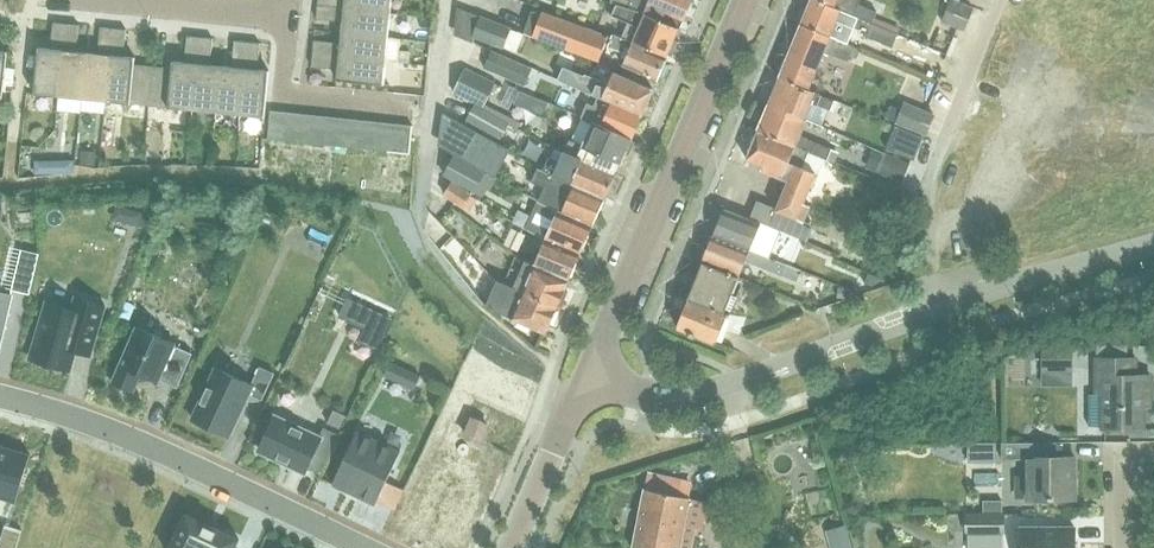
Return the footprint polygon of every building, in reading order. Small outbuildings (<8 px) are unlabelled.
[(317,6),(343,9),(390,14),(392,0),(317,0),(317,6)] [(692,0),(651,0),(632,0),(631,2),(626,0),(612,0),(611,3),(617,6),(628,10),(645,15),(679,30),(679,29),(680,29),(692,0)] [(870,23),(816,0),(811,0),(807,10),(804,9),(799,21),(802,22),(801,25),(836,39),(837,38),(830,35),(834,25),(842,28),(843,24),(861,32),(867,37),(891,47),(896,34),(870,23)] [(870,23),(870,22),(873,16),(875,12),(856,4),(857,0),(816,0),(870,23)] [(940,21),(963,30),(972,7),(955,0),(950,0),(940,21)] [(317,6),(315,19),(342,22),(341,32),(388,37),(390,14),(343,9),(317,6)] [(629,24),(623,39),(633,42),(651,50),(667,57),(668,54),(672,55),(677,43),(674,41),(679,30),(645,15),(628,10),(617,6),(612,17),(629,24)] [(598,62),(609,38),(564,20),(563,22),(542,15),(533,12),(524,34),(598,62)] [(870,22),(870,23),(896,34),(899,28),(873,16),(870,22)] [(482,18),(474,37),(502,48),(510,28),(482,18)] [(53,23),(51,41),(64,43),(66,25),(53,23)] [(66,25),(64,43),(78,44),(79,26),(66,25)] [(801,25),(779,77),(821,95),(821,94),(808,88),(823,52),(830,54),(830,53),(848,60),(853,46),(836,39),(801,25)] [(100,28),(99,46),(111,47),(113,29),(100,28)] [(113,29),(111,47),(124,49),(126,31),(113,29)] [(313,41),(312,53),(339,56),(386,60),(388,37),(341,32),(340,44),(313,41)] [(633,42),(623,39),(613,36),(608,47),(624,54),(625,50),(629,52),(622,67),(656,81),(667,57),(633,42)] [(187,37),(185,55),(198,56),(200,38),(187,37)] [(200,38),(198,56),(211,57),(213,39),(200,38)] [(234,41),(232,59),(245,61),(247,43),(234,41)] [(247,43),(245,61),(258,62),(260,44),(247,43)] [(39,49),(34,95),(58,97),(63,51),(50,50),(39,49)] [(63,51),(58,97),(82,100),(87,54),(77,53),(63,51)] [(531,68),(491,51),(483,68),(524,86),(531,68)] [(312,53),(311,65),(338,68),(336,81),(383,85),(386,60),(339,56),(312,53)] [(87,54),(82,100),(106,102),(110,56),(98,55),(87,54)] [(110,56),(106,102),(149,106),(152,73),(133,71),(134,59),(123,57),(110,56)] [(152,73),(149,106),(169,108),(193,111),(197,64),(184,63),(172,62),(171,74),(152,73)] [(197,64),(193,111),(216,113),(221,67),(210,66),(197,64)] [(221,67),(216,113),(240,115),(244,69),(232,68),(221,67)] [(6,68),(4,86),(13,86),(15,69),(6,68)] [(244,69),(240,115),(264,118),(265,111),(269,71),(268,71),(257,70),(244,69)] [(465,69),(453,93),(483,108),(495,84),(465,69)] [(614,104),(641,116),(653,90),(613,73),(606,89),(601,85),(602,82),(586,76),(586,78),(564,69),(559,80),(598,97),(603,99),(614,104)] [(779,77),(768,104),(803,118),(810,103),(816,105),(816,104),(829,110),(834,100),(821,95),(779,77)] [(519,92),(513,104),(523,109),(529,96),(519,92)] [(587,105),(581,120),(593,125),(594,124),(631,140),(641,116),(614,104),(603,99),(598,97),(593,107),(587,105)] [(934,114),(904,101),(895,122),(926,135),(934,114)] [(768,104),(758,130),(825,159),(825,158),(826,159),(830,149),(806,138),(807,137),(799,135),(806,120),(803,118),(768,104)] [(475,105),(467,120),(501,139),(509,124),(475,105)] [(281,140),(284,113),(270,111),(267,139),(281,140)] [(298,114),(284,113),(281,140),(295,142),(298,114)] [(298,114),(295,142),(310,144),(313,116),(298,114)] [(313,116),(310,144),(324,145),(328,117),(313,116)] [(342,119),(328,117),(324,145),(338,146),(342,119)] [(356,120),(342,119),(338,146),(353,148),(356,120)] [(356,120),(353,148),(366,149),(369,122),(356,120)] [(383,123),(369,122),(366,149),(380,151),(383,123)] [(383,123),(380,151),(394,152),(398,125),(383,123)] [(620,164),(625,154),(628,156),(633,143),(630,142),(631,140),(594,124),(593,125),(583,148),(570,142),(565,154),(582,161),(582,160),(615,175),(615,174),(614,174),(618,164),(620,164)] [(398,125),(394,152),(410,154),(413,126),(398,125)] [(914,160),(923,138),(923,137),(895,126),(886,149),(914,160)] [(469,128),(454,155),(484,172),(494,177),(509,151),(498,145),(469,128)] [(750,219),(760,223),(807,242),(814,226),(804,222),(810,206),(804,204),(816,173),(825,159),(758,130),(756,136),(752,134),(746,150),(749,152),(746,159),(764,166),(762,171),(787,182),(777,208),(758,200),(750,219)] [(82,149),(81,163),(95,164),(96,151),(82,149)] [(877,171),(903,181),(911,162),(885,152),(877,171)] [(550,159),(545,171),(557,178),(605,199),(615,175),(582,160),(582,161),(565,154),(561,164),(550,159)] [(454,155),(443,175),(473,191),(484,172),(454,155)] [(44,162),(34,162),(34,176),(49,176),(49,167),(44,162)] [(592,227),(605,199),(557,178),(545,171),(544,172),(539,169),(532,183),(544,188),(538,203),(563,213),(592,227)] [(464,205),(470,196),(451,183),(444,194),(463,207),(464,205)] [(470,196),(464,205),(470,209),(476,200),(470,196)] [(592,227),(563,213),(538,203),(525,231),(541,238),(580,255),(592,227)] [(726,209),(715,235),(750,249),(754,239),(760,223),(750,219),(726,209)] [(133,210),(130,221),(132,225),(138,227),(142,212),(133,210)] [(793,267),(777,260),(715,235),(704,262),(717,267),(739,276),(746,259),(797,280),(801,270),(793,267)] [(568,282),(580,255),(541,238),(532,259),(530,264),(555,276),(568,282)] [(20,249),(10,290),(28,294),(38,254),(20,249)] [(564,292),(568,282),(555,276),(530,264),(525,262),(512,291),(517,293),(519,290),(557,308),(558,305),(562,307),(568,294),(564,292)] [(717,267),(704,262),(689,297),(724,311),(726,307),(732,310),(738,296),(731,294),(739,276),(717,267)] [(499,285),(489,309),(516,321),(515,325),(528,331),(530,327),(543,333),(546,326),(548,327),(549,324),(552,325),(558,313),(555,312),(557,308),(552,305),(519,290),(517,293),(512,291),(499,285)] [(837,288),(837,298),(845,298),(845,288),(837,288)] [(11,295),(0,293),(0,343),(11,295)] [(46,302),(29,359),(69,371),(75,350),(79,348),(80,345),(91,348),(89,355),(91,356),(105,306),(74,297),(70,310),(46,302)] [(724,311),(689,297),(677,327),(716,343),(728,313),(724,311)] [(125,303),(121,315),(129,318),(133,306),(125,303)] [(364,329),(358,341),(378,351),(393,319),(373,309),(364,329)] [(135,325),(112,382),(134,391),(140,374),(158,381),(159,379),(176,387),(191,353),(175,346),(176,342),(135,325)] [(1054,347),(1041,347),(1041,370),(1072,370),(1071,347),(1054,347)] [(1096,393),(1088,393),(1089,426),(1103,426),(1103,427),(1144,427),(1143,393),(1151,393),(1150,374),(1137,374),(1136,358),(1096,358),(1096,393)] [(402,369),(396,382),(414,390),(420,377),(389,362),(389,363),(402,369)] [(214,366),(190,420),(229,438),(249,394),(261,399),(273,373),(259,367),(252,383),(214,366)] [(331,408),(325,421),(337,427),(343,414),(331,408)] [(319,437),(275,417),(259,450),(304,472),(312,455),(326,461),(339,434),(324,427),(319,437)] [(481,442),(488,426),(472,419),(465,435),(481,442)] [(356,431),(331,485),(346,492),(347,489),(358,495),(357,497),(374,505),(399,451),(356,431)] [(1027,498),(1074,497),(1074,456),(1051,456),(1051,441),(1001,442),(1001,458),(1027,458),(1027,498)] [(15,502),(30,455),(0,445),(0,498),(15,502)] [(632,547),(689,547),(693,525),(701,527),(707,500),(687,496),(690,480),(675,477),(650,472),(647,474),(632,547)] [(1001,502),(982,502),(982,515),(992,515),(1001,515),(1001,502)] [(236,542),(237,542),(238,540),(235,539),(216,530),(217,529),(206,524),(205,525),(187,516),(187,515),(185,514),(184,516),(184,517),(169,547),(233,547),(236,542)] [(966,532),(1004,531),(1004,514),(1001,515),(992,515),(982,515),(966,515),(966,532)] [(5,523),(1,537),(17,542),(22,528),(5,523)] [(826,531),(831,547),(851,547),(845,526),(826,531)] [(1074,542),(1074,526),(1019,527),(1019,547),(1074,547),(1074,542)]
